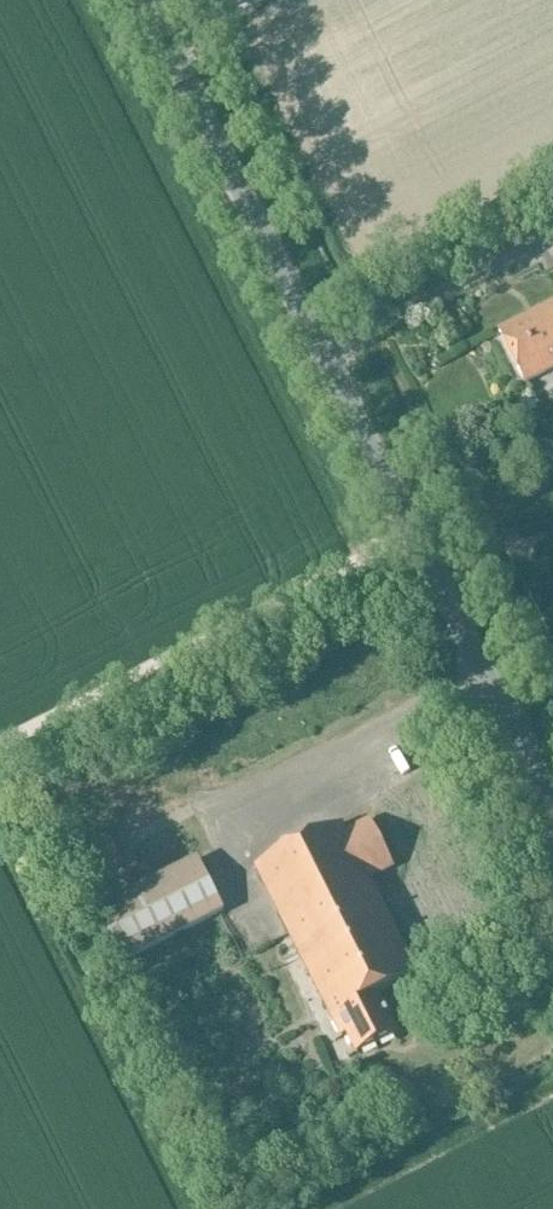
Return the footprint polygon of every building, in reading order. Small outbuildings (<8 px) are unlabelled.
[(526,382),(552,368),(552,304),(501,332),(526,382)] [(469,367),(478,355),(464,345),(455,357),(469,367)] [(369,879),(394,866),(372,821),(347,832),(343,825),(254,869),(341,1038),(346,1036),(357,1056),(398,1035),(377,995),(417,976),(369,879)] [(90,912),(118,966),(225,912),(197,859),(90,912)]
